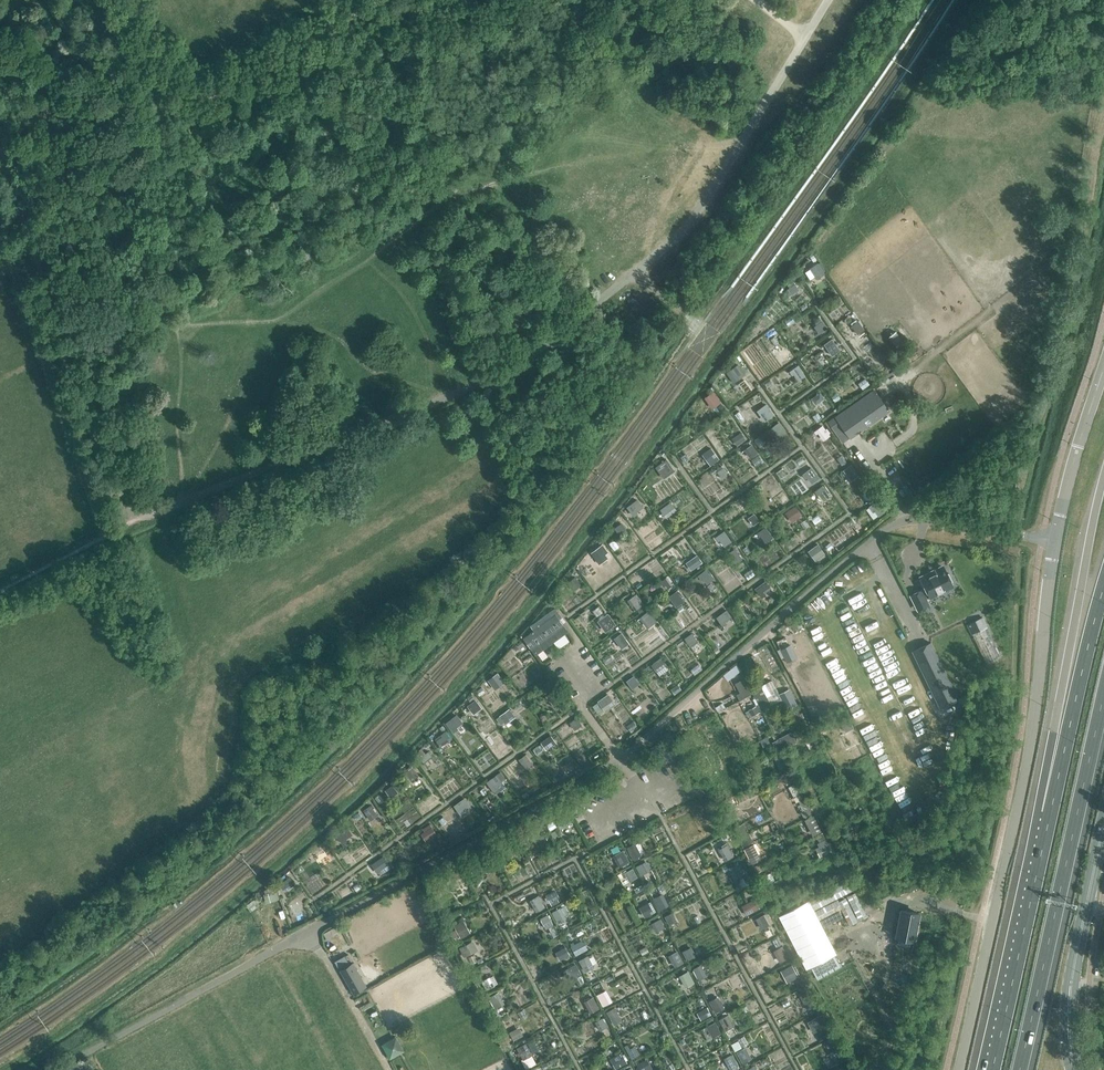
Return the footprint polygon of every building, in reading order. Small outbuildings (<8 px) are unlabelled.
[(810,268),(816,278),(824,273),(818,263),(810,268)] [(795,283),(784,291),(788,297),(791,294),(792,295),(800,290),(795,283)] [(508,302),(514,317),(517,325),(527,321),(518,298),(508,302)] [(819,334),(828,328),(822,320),(822,321),(820,319),(815,323),(816,325),(814,326),(819,334)] [(865,329),(858,320),(857,321),(856,319),(851,323),(852,323),(851,324),(851,325),(858,334),(865,329)] [(503,326),(506,336),(511,334),(510,332),(514,330),(511,323),(503,326)] [(838,346),(833,339),(827,343),(832,351),(838,346)] [(790,355),(785,347),(778,352),(783,359),(790,355)] [(730,370),(737,380),(744,375),(739,368),(740,367),(738,364),(730,370)] [(806,375),(798,365),(789,371),(792,375),(794,374),(798,381),(806,375)] [(713,390),(704,397),(711,408),(720,401),(713,390)] [(874,391),(836,417),(829,422),(843,442),(888,411),(874,391)] [(835,402),(841,398),(837,392),(831,396),(835,402)] [(818,405),(825,400),(821,394),(813,399),(818,405)] [(761,412),(762,411),(767,418),(773,413),(767,403),(758,409),(761,412)] [(787,432),(779,421),(770,428),(773,432),(774,431),(779,438),(787,432)] [(826,428),(823,425),(815,431),(817,434),(819,433),(824,440),(831,435),(829,433),(831,432),(827,427),(826,428)] [(741,432),(732,439),(737,445),(746,439),(741,432)] [(744,449),(751,458),(758,453),(751,444),(744,449)] [(711,464),(720,458),(712,446),(703,452),(711,464)] [(660,479),(665,475),(663,472),(669,468),(665,463),(654,471),(660,479)] [(852,464),(844,470),(851,481),(859,475),(852,464)] [(723,467),(716,471),(721,479),(728,474),(723,467)] [(803,474),(806,478),(807,477),(812,483),(820,478),(812,467),(803,474)] [(823,485),(815,491),(818,495),(820,494),(824,500),(830,496),(828,493),(830,492),(826,486),(824,487),(823,485)] [(785,491),(778,497),(783,504),(791,498),(785,491)] [(637,499),(627,506),(626,507),(634,516),(638,513),(637,512),(643,507),(637,499)] [(886,510),(878,499),(869,506),(873,512),(875,511),(879,516),(886,510)] [(661,507),(667,517),(676,510),(670,501),(661,507)] [(796,505),(785,512),(792,522),(801,516),(799,513),(800,512),(796,505)] [(748,517),(753,525),(760,521),(754,513),(748,517)] [(619,534),(627,529),(622,522),(614,528),(619,534)] [(765,527),(756,533),(759,537),(760,536),(765,543),(772,537),(765,527)] [(724,531),(715,537),(717,541),(719,540),(723,547),(731,541),(724,531)] [(818,544),(809,551),(816,561),(825,554),(818,544)] [(600,554),(605,551),(602,547),(592,553),(597,560),(601,556),(600,554)] [(735,549),(727,554),(730,558),(731,557),(736,564),(742,559),(735,549)] [(700,562),(695,556),(690,560),(695,566),(700,562)] [(921,590),(911,595),(918,609),(928,604),(925,598),(930,596),(930,597),(952,586),(942,566),(921,577),(927,590),(922,592),(921,590)] [(706,570),(698,576),(701,580),(702,579),(706,585),(714,579),(711,574),(709,575),(706,570)] [(564,583),(570,592),(580,586),(574,577),(564,583)] [(666,577),(659,582),(665,589),(671,584),(666,577)] [(766,579),(755,587),(759,592),(761,595),(766,592),(765,590),(771,586),(766,579)] [(668,596),(676,607),(684,601),(677,590),(668,596)] [(627,600),(635,610),(644,604),(637,593),(627,600)] [(562,617),(556,608),(549,613),(549,612),(530,626),(533,630),(524,637),(535,654),(567,630),(559,619),(562,617)] [(727,609),(716,617),(723,626),(727,623),(726,621),(732,617),(727,609)] [(648,611),(640,617),(649,628),(656,622),(648,611)] [(608,613),(598,620),(601,625),(603,624),(608,630),(616,624),(608,613)] [(982,617),(967,624),(986,664),(1002,656),(982,617)] [(684,638),(690,647),(698,641),(692,632),(684,638)] [(629,643),(621,633),(614,638),(621,648),(629,643)] [(959,698),(930,643),(912,652),(941,707),(944,706),(959,698)] [(780,649),(787,662),(797,657),(791,644),(780,649)] [(656,672),(667,664),(661,656),(653,663),(651,664),(656,672)] [(774,674),(765,656),(758,659),(767,677),(774,674)] [(730,668),(734,672),(740,667),(737,663),(730,668)] [(789,682),(783,671),(778,674),(784,685),(789,682)] [(497,685),(504,680),(499,673),(498,674),(497,673),(491,677),(487,680),(493,690),(498,687),(497,685)] [(640,683),(634,675),(626,681),(632,689),(640,683)] [(558,688),(551,677),(544,682),(551,693),(558,688)] [(736,694),(739,700),(752,693),(744,678),(735,683),(739,692),(736,694)] [(771,705),(782,699),(779,694),(772,680),(765,683),(761,685),(759,681),(749,686),(751,691),(753,693),(756,699),(758,704),(760,708),(770,703),(771,705)] [(789,689),(779,694),(782,699),(787,709),(797,704),(789,689)] [(605,712),(616,704),(608,693),(597,701),(605,712)] [(473,714),(482,708),(476,699),(467,705),(473,714)] [(752,716),(760,712),(756,705),(748,709),(752,716)] [(505,723),(515,716),(510,709),(510,710),(509,708),(499,715),(505,723)] [(457,727),(463,722),(456,714),(447,721),(448,723),(447,724),(453,733),(458,729),(457,727)] [(582,725),(576,717),(569,722),(575,730),(582,725)] [(853,727),(849,718),(841,722),(846,731),(853,727)] [(440,747),(451,739),(445,731),(437,737),(438,738),(436,740),(440,747)] [(690,749),(691,749),(696,746),(687,731),(682,734),(690,749)] [(777,739),(783,749),(796,742),(791,731),(777,739)] [(656,766),(679,752),(685,748),(675,732),(646,751),(656,766)] [(550,748),(557,743),(552,736),(551,737),(551,736),(545,740),(546,741),(545,741),(550,748)] [(767,737),(760,740),(763,747),(770,743),(767,737)] [(783,750),(783,749),(777,739),(772,742),(778,753),(783,750)] [(419,757),(423,764),(427,761),(428,757),(425,753),(419,757)] [(532,763),(526,754),(518,759),(525,769),(532,763)] [(780,757),(774,760),(780,772),(786,769),(780,757)] [(404,770),(411,781),(419,775),(411,765),(404,770)] [(793,769),(797,776),(804,772),(801,765),(793,769)] [(787,784),(796,779),(792,772),(783,778),(787,784)] [(497,774),(486,782),(493,792),(497,788),(496,787),(502,782),(497,774)] [(788,786),(793,796),(804,817),(813,812),(802,791),(796,782),(788,786)] [(398,792),(392,784),(385,790),(391,798),(398,792)] [(461,815),(472,807),(464,797),(454,805),(461,815)] [(809,802),(813,811),(814,813),(822,809),(817,798),(809,802)] [(889,798),(880,802),(886,814),(895,810),(889,798)] [(363,810),(370,820),(378,815),(371,804),(363,810)] [(561,829),(572,823),(567,813),(556,819),(561,829)] [(822,831),(813,814),(804,819),(813,835),(822,831)] [(734,827),(738,836),(743,847),(753,841),(744,822),(734,827)] [(896,828),(894,823),(888,826),(890,831),(896,828)] [(426,841),(437,834),(430,824),(422,828),(424,831),(421,834),(426,841)] [(336,833),(342,844),(348,840),(346,838),(353,834),(347,826),(336,833)] [(541,826),(529,832),(534,842),(538,840),(537,840),(546,835),(541,826)] [(903,826),(893,832),(897,840),(908,834),(903,826)] [(819,846),(823,855),(832,851),(826,838),(817,843),(819,846)] [(512,854),(521,850),(516,840),(507,845),(512,854)] [(619,847),(616,842),(610,845),(614,851),(619,847)] [(642,855),(635,843),(628,847),(628,848),(627,848),(633,859),(642,855)] [(734,856),(728,844),(718,849),(725,861),(734,856)] [(312,855),(319,865),(323,862),(322,861),(329,856),(324,849),(323,848),(317,853),(316,852),(312,855)] [(630,861),(623,849),(613,855),(619,867),(630,861)] [(491,853),(479,859),(483,868),(495,862),(491,853)] [(376,860),(382,869),(389,864),(388,863),(389,863),(384,855),(376,860)] [(755,855),(750,858),(752,863),(754,865),(759,862),(755,855)] [(636,866),(641,875),(650,870),(645,861),(636,866)] [(728,867),(734,879),(744,874),(739,865),(738,866),(736,863),(728,867)] [(638,877),(633,867),(627,871),(626,869),(617,874),(623,884),(629,881),(638,877)] [(775,880),(771,873),(761,877),(765,885),(775,880)] [(285,891),(295,884),(290,876),(279,883),(285,891)] [(436,894),(445,890),(440,880),(431,885),(436,894)] [(850,881),(810,901),(813,908),(853,887),(850,881)] [(274,883),(273,883),(264,890),(265,893),(263,894),(263,896),(264,895),(266,903),(280,899),(274,883)] [(555,890),(546,895),(546,897),(544,898),(547,903),(549,901),(550,903),(560,898),(555,890)] [(669,905),(663,893),(652,898),(659,910),(669,905)] [(861,919),(867,917),(855,893),(849,896),(861,919)] [(545,907),(539,895),(530,900),(536,912),(545,907)] [(251,911),(262,902),(258,896),(246,905),(251,911)] [(758,901),(755,896),(746,900),(751,910),(760,906),(758,901)] [(856,922),(844,898),(816,913),(819,919),(842,907),(851,924),(856,922)] [(650,900),(641,905),(647,916),(656,911),(650,900)] [(567,918),(560,907),(551,912),(558,923),(567,918)] [(910,942),(910,938),(914,939),(919,912),(902,909),(896,936),(900,936),(899,940),(910,942)] [(839,910),(820,920),(823,926),(842,916),(839,910)] [(677,920),(672,911),(664,916),(669,925),(677,920)] [(772,923),(766,912),(755,918),(756,919),(754,920),(760,930),(772,923)] [(553,924),(547,914),(540,918),(546,929),(553,924)] [(665,927),(660,918),(651,923),(656,932),(665,927)] [(327,938),(341,930),(338,925),(324,932),(327,938)] [(468,934),(463,925),(455,930),(460,939),(468,934)] [(770,928),(765,931),(768,937),(774,934),(770,928)] [(576,955),(588,949),(583,939),(571,945),(576,955)] [(460,947),(465,956),(478,949),(473,940),(460,947)] [(789,957),(782,945),(773,950),(780,962),(781,962),(782,963),(786,961),(785,959),(789,957)] [(557,950),(563,962),(571,958),(570,958),(572,957),(566,946),(565,947),(564,946),(557,950)] [(696,955),(691,946),(682,951),(687,960),(696,955)] [(684,962),(677,950),(668,955),(675,967),(684,962)] [(578,960),(585,972),(594,966),(588,955),(578,960)] [(835,955),(811,967),(818,979),(841,966),(835,955)] [(345,956),(335,961),(340,969),(349,963),(345,956)] [(360,979),(361,979),(352,963),(340,970),(354,993),(364,987),(360,979)] [(576,964),(567,969),(572,978),(581,973),(576,964)] [(707,976),(701,964),(693,968),(694,970),(692,970),(697,979),(698,978),(699,980),(707,976)] [(783,969),(789,981),(797,976),(796,974),(798,973),(793,964),(791,965),(791,964),(783,969)] [(694,982),(688,970),(679,975),(685,987),(694,982)] [(495,985),(490,976),(481,981),(486,990),(495,985)] [(613,1001),(606,989),(596,995),(603,1006),(613,1001)] [(505,1003),(498,991),(489,996),(495,1008),(505,1003)] [(807,994),(799,998),(802,1005),(810,1001),(807,994)] [(599,1008),(593,996),(584,1001),(590,1013),(599,1008)] [(724,1007),(718,996),(709,1001),(715,1013),(724,1007)] [(701,1020),(711,1014),(707,1006),(697,1012),(701,1020)] [(614,1007),(611,1009),(607,1011),(612,1021),(620,1017),(614,1007)] [(734,1026),(728,1014),(719,1019),(725,1031),(734,1026)] [(826,1026),(820,1015),(811,1019),(815,1027),(813,1028),(815,1032),(826,1026)] [(595,1021),(600,1030),(609,1026),(604,1017),(603,1018),(602,1017),(595,1021)] [(721,1033),(715,1021),(706,1026),(713,1037),(721,1033)] [(507,1033),(512,1041),(520,1036),(516,1028),(507,1033)] [(398,1034),(383,1041),(390,1057),(405,1050),(398,1034)] [(744,1036),(732,1042),(735,1049),(748,1043),(744,1036)] [(516,1048),(523,1059),(532,1054),(526,1042),(516,1048)] [(640,1054),(635,1045),(626,1049),(631,1058),(640,1054)] [(752,1058),(745,1046),(736,1052),(743,1063),(752,1058)] [(838,1047),(829,1052),(836,1064),(845,1059),(838,1047)] [(627,1062),(621,1053),(610,1059),(615,1069),(627,1062)] [(723,1058),(730,1069),(738,1066),(737,1065),(738,1064),(732,1053),(723,1058)] [(636,1064),(638,1067),(636,1068),(638,1069),(649,1069),(652,1069),(647,1058),(636,1064)]
